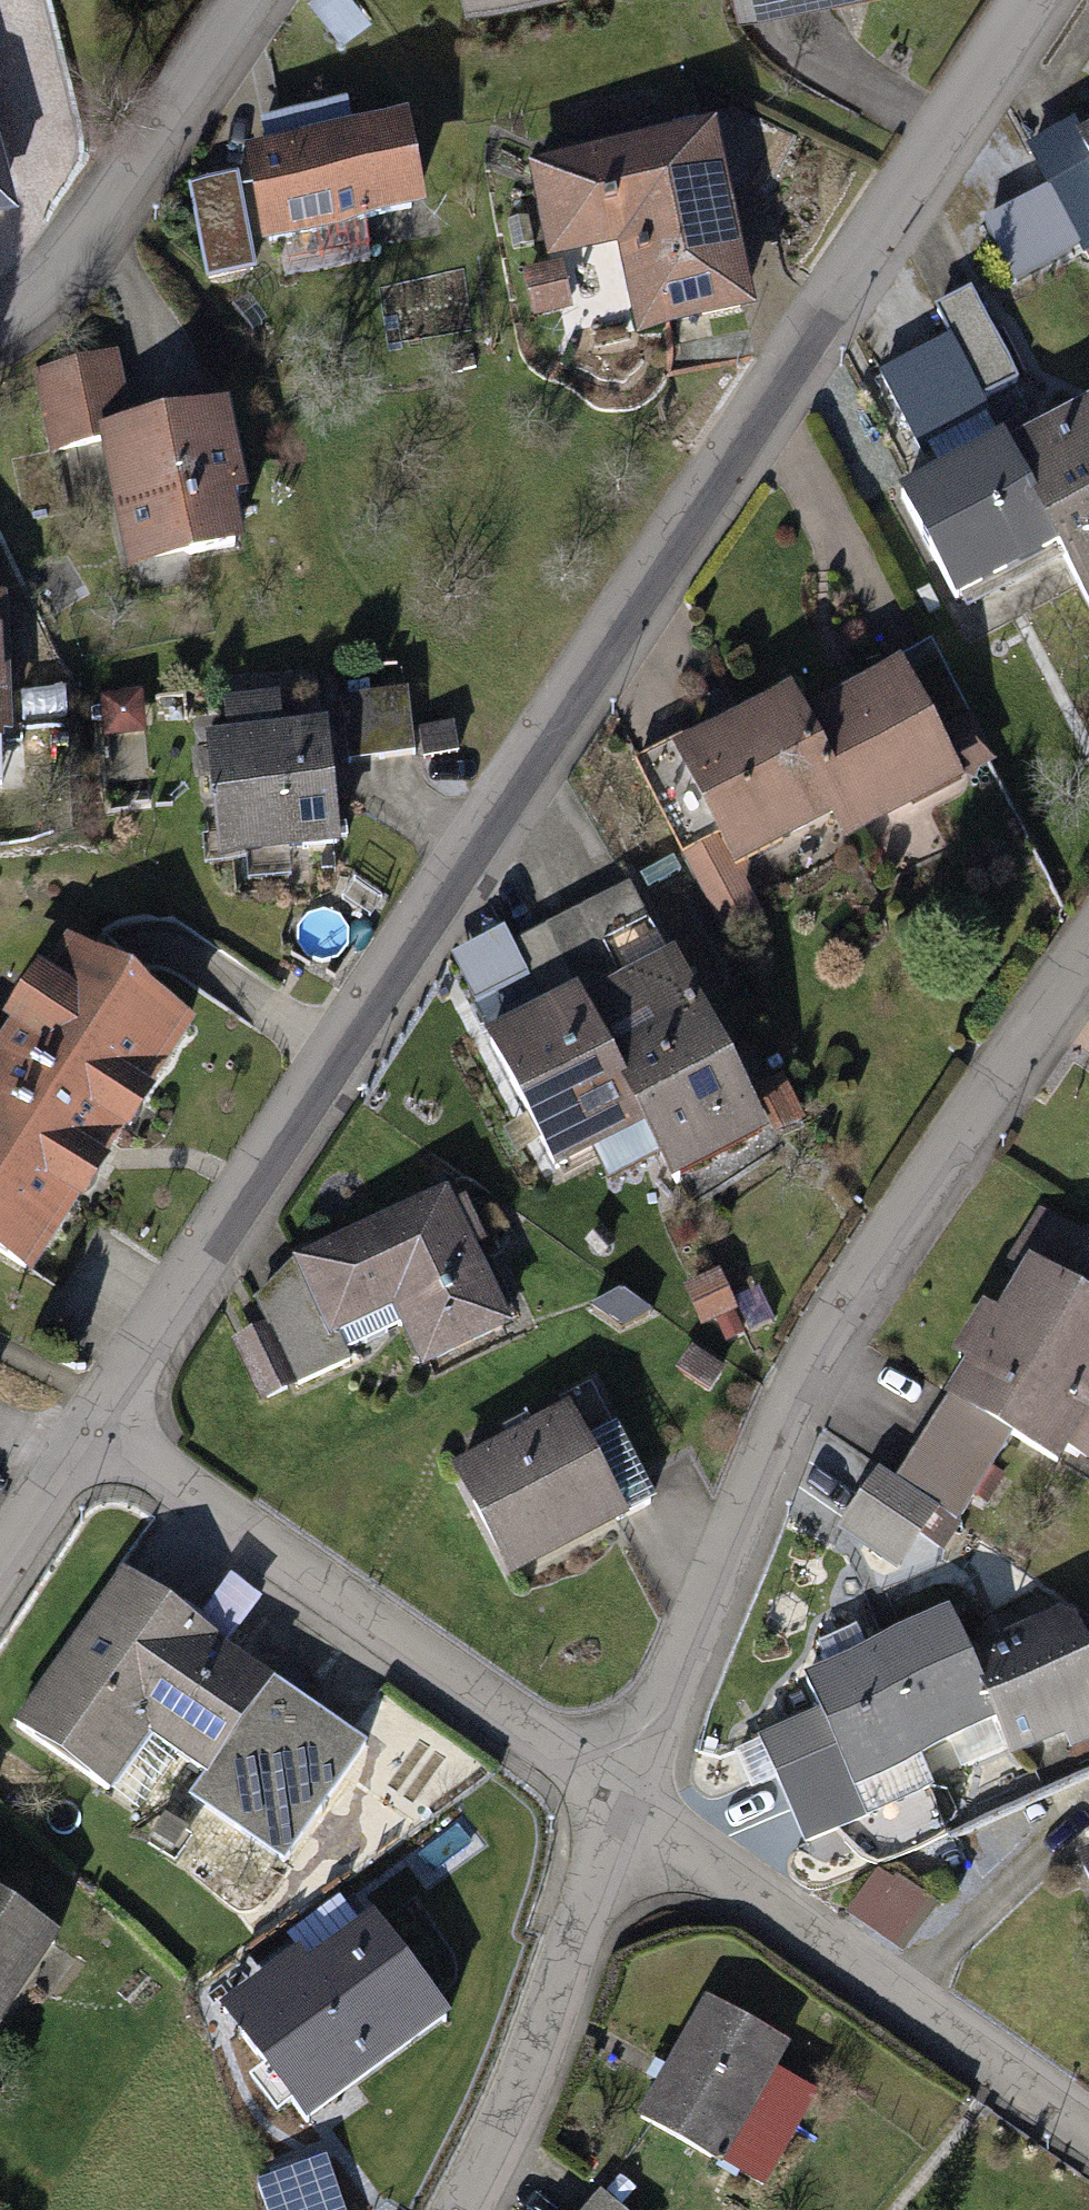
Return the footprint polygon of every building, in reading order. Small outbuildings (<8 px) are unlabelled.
[(282,143),(261,146),(278,245),(430,218),(413,118),(365,127),(361,101),(277,116),(282,143)] [(33,183),(14,118),(2,122),(0,116),(0,192),(33,183)] [(1082,143),(1072,125),(1028,149),(1083,249),(1088,246),(1088,155),(1082,143)] [(707,140),(548,166),(562,252),(636,240),(650,325),(735,311),(707,140)] [(248,167),(197,175),(211,268),(262,261),(248,167)] [(942,302),(957,332),(984,388),(1022,369),(980,283),(942,302)] [(957,332),(883,368),(926,456),(1000,420),(984,388),(957,332)] [(244,547),(220,411),(141,425),(128,352),(46,367),(60,447),(110,438),(133,567),(244,547)] [(1015,457),(1062,548),(1088,601),(1088,420),(1015,457)] [(1062,548),(1015,457),(1008,444),(905,497),(958,601),(1062,548)] [(889,663),(895,674),(926,737),(975,713),(937,638),(889,663)] [(796,723),(841,812),(851,831),(949,783),(926,737),(895,674),(796,723)] [(418,684),(353,688),(357,749),(422,745),(418,684)] [(721,824),(740,862),(841,812),(796,723),(784,697),(683,747),(721,824)] [(340,838),(332,726),(221,734),(229,846),(340,838)] [(682,843),(721,824),(683,747),(678,737),(639,756),(682,843)] [(721,824),(682,843),(719,918),(758,898),(740,862),(721,824)] [(521,934),(552,991),(598,966),(568,909),(521,934)] [(68,949),(0,1048),(0,1242),(42,1271),(201,1039),(68,949)] [(601,1004),(659,1126),(682,1174),(773,1131),(692,961),(601,1004)] [(659,1126),(601,1004),(594,989),(491,1038),(556,1175),(659,1126)] [(463,1182),(305,1257),(343,1335),(414,1301),(443,1362),(530,1321),(463,1182)] [(1041,1209),(1003,1274),(1025,1287),(958,1403),(1022,1440),(1079,1472),(1088,1454),(1088,1237),(1041,1209)] [(734,1271),(695,1285),(710,1325),(749,1311),(734,1271)] [(283,1329),(241,1346),(266,1407),(308,1391),(283,1329)] [(569,1383),(584,1411),(638,1515),(669,1499),(601,1367),(569,1383)] [(1022,1440),(958,1403),(912,1482),(950,1504),(976,1519),(1022,1440)] [(584,1411),(466,1472),(520,1576),(638,1515),(584,1411)] [(912,1482),(890,1470),(852,1534),(912,1568),(950,1504),(912,1482)] [(196,1795),(290,1859),(367,1747),(119,1577),(17,1724),(115,1791),(156,1732),(213,1771),(196,1795)] [(1006,1720),(1022,1755),(1088,1726),(1088,1656),(1067,1606),(974,1646),(1006,1720)] [(1006,1720),(974,1646),(959,1611),(816,1673),(830,1706),(762,1736),(806,1837),(940,1778),(929,1754),(1006,1720)] [(0,1890),(0,2032),(64,1930),(0,1890)] [(239,2017),(312,2116),(451,2014),(381,1920),(323,1963),(312,1949),(276,1976),(282,1985),(239,2017)] [(794,2046),(710,2002),(649,2115),(734,2160),(794,2046)] [(264,2187),(272,2209),(342,2209),(326,2165),(264,2187)] [(602,2185),(582,2209),(633,2209),(602,2185)]
